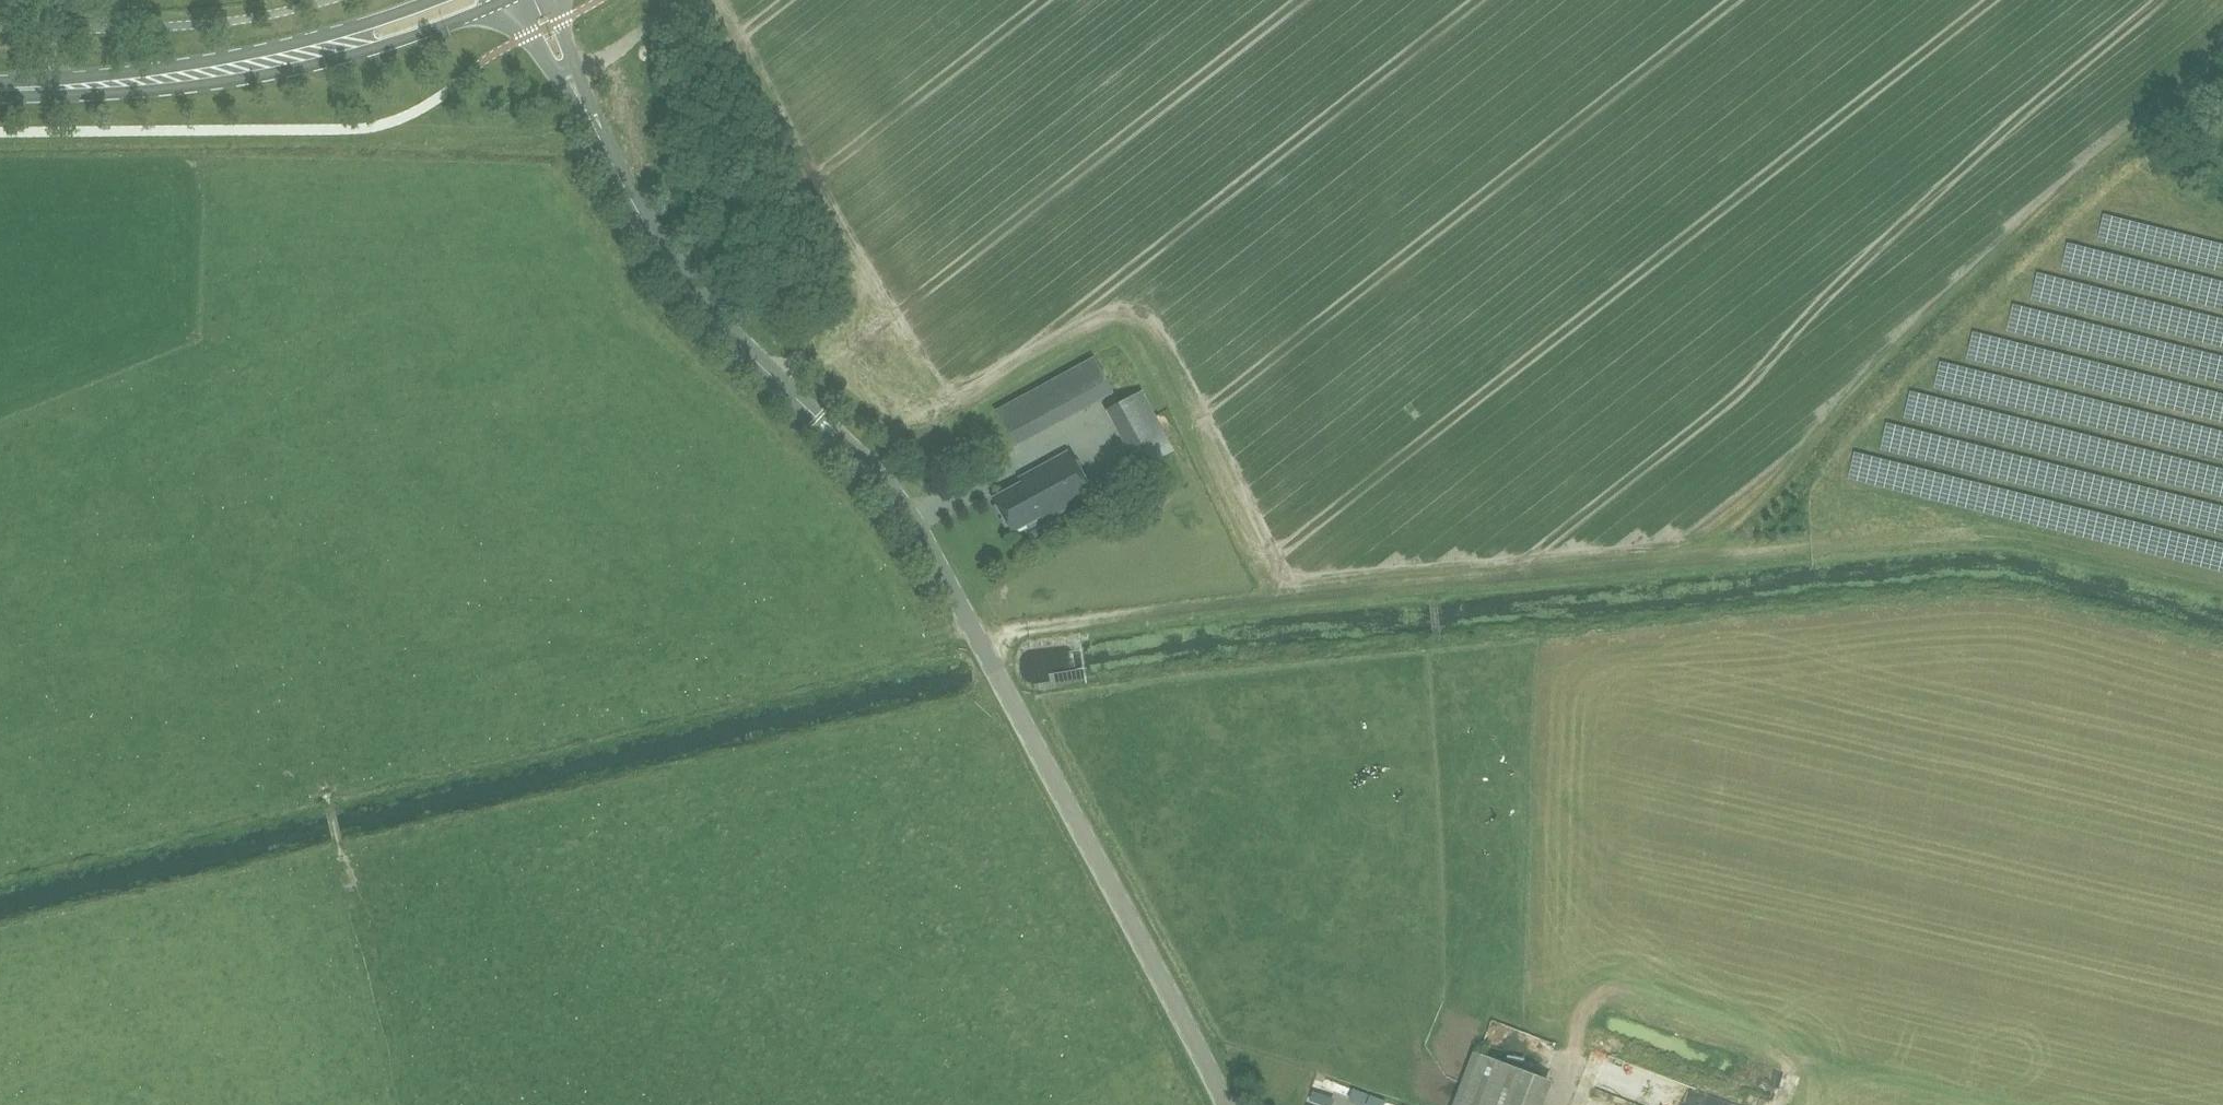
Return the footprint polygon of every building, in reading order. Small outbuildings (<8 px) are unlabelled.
[(1082,393),(1122,368),(1109,347),(1069,372),(1082,393)] [(1069,413),(1052,382),(1031,394),(1047,425),(1069,413)] [(1107,413),(1118,435),(1149,418),(1138,397),(1107,413)] [(991,499),(1009,532),(1038,517),(1040,522),(1090,496),(1068,453),(1018,479),(1020,484),(991,499)] [(1540,1069),(1554,1033),(1493,1009),(1478,1048),(1504,1058),(1506,1052),(1530,1061),(1529,1065),(1540,1069)] [(1546,1081),(1476,1054),(1456,1104),(1537,1104),(1546,1081)]
